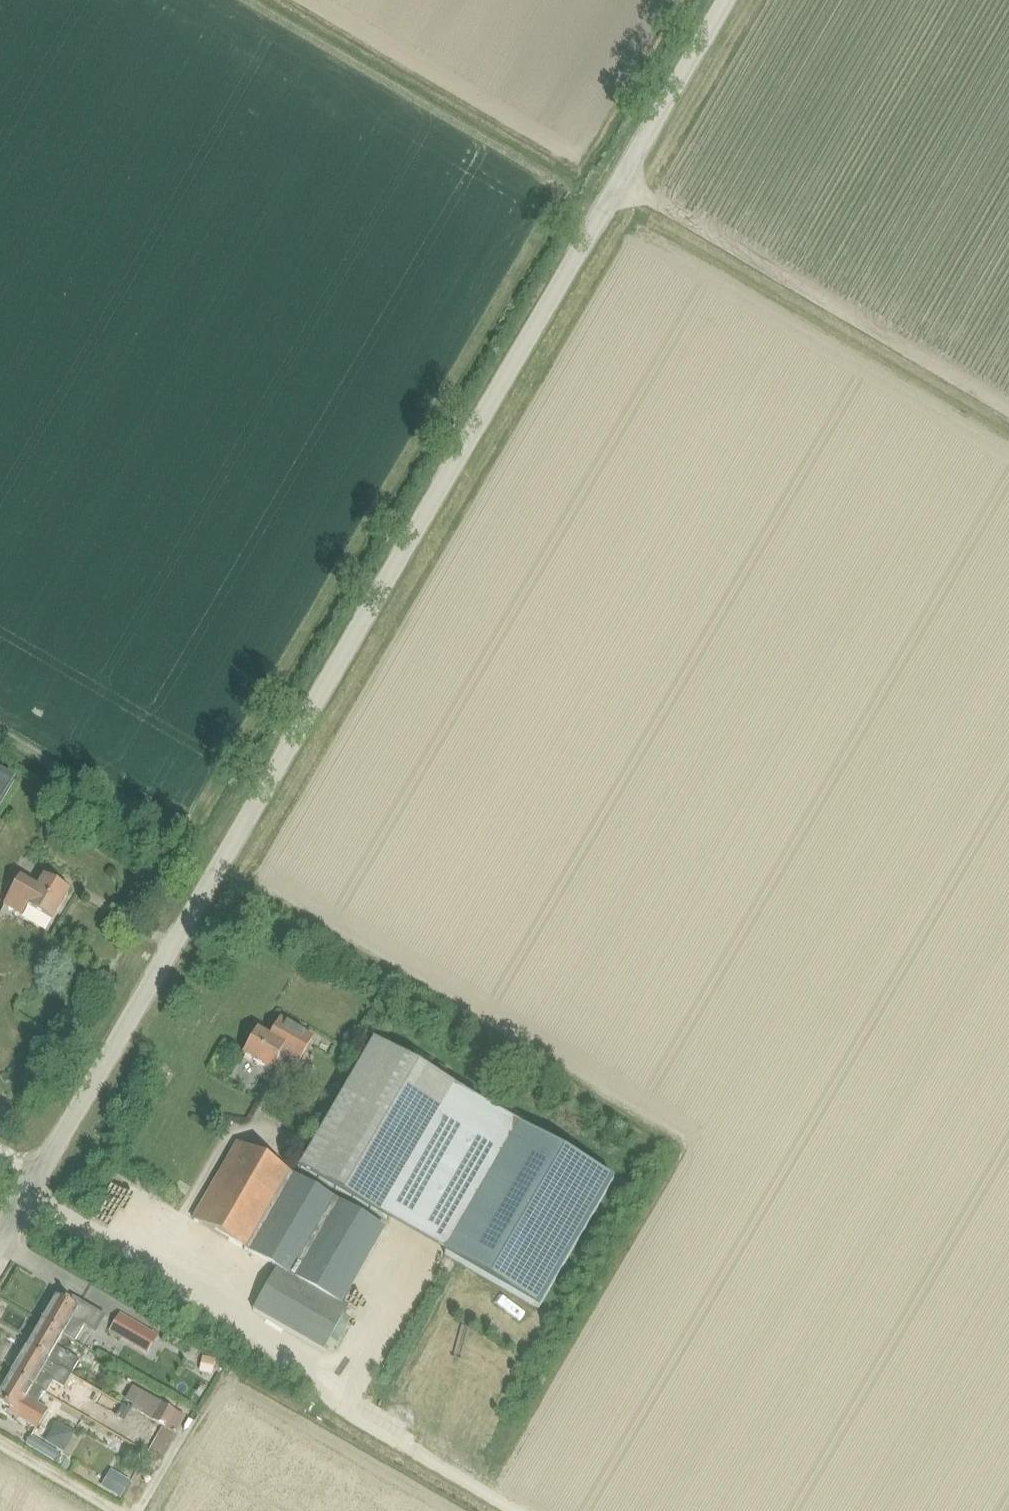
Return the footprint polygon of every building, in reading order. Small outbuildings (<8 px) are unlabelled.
[(14,788),(0,779),(0,811),(14,788)] [(51,920),(69,891),(43,876),(37,886),(21,876),(11,892),(28,901),(25,905),(51,920)] [(242,1052),(270,1069),(280,1052),(297,1062),(312,1036),(280,1017),(269,1035),(256,1027),(242,1052)] [(372,1040),(298,1168),(389,1221),(463,1092),(426,1071),(432,1060),(415,1050),(409,1061),(372,1040)] [(447,1069),(438,1064),(432,1072),(441,1078),(447,1069)] [(608,1176),(516,1123),(442,1251),(534,1305),(608,1176)] [(237,1142),(193,1218),(245,1248),(277,1267),(253,1309),(323,1349),(347,1307),(341,1303),(385,1227),(289,1171),(288,1171),(237,1142)] [(56,1295),(40,1322),(62,1335),(63,1334),(74,1341),(85,1324),(95,1330),(101,1321),(104,1315),(73,1297),(69,1303),(56,1295)] [(158,1336),(120,1313),(109,1332),(147,1354),(158,1336)] [(40,1322),(25,1348),(47,1360),(57,1366),(57,1367),(72,1375),(78,1364),(54,1350),(62,1335),(40,1322)] [(25,1348),(10,1373),(44,1393),(46,1394),(53,1382),(64,1388),(72,1375),(57,1367),(57,1366),(47,1360),(25,1348)] [(200,1352),(195,1367),(211,1372),(216,1358),(200,1352)] [(0,1391),(0,1403),(37,1425),(39,1426),(47,1411),(37,1405),(44,1393),(10,1373),(0,1391)] [(164,1430),(173,1436),(184,1418),(160,1403),(150,1420),(164,1429),(164,1430)] [(73,1432),(56,1422),(43,1444),(60,1454),(73,1432)] [(99,1478),(119,1492),(129,1477),(109,1464),(99,1478)]
